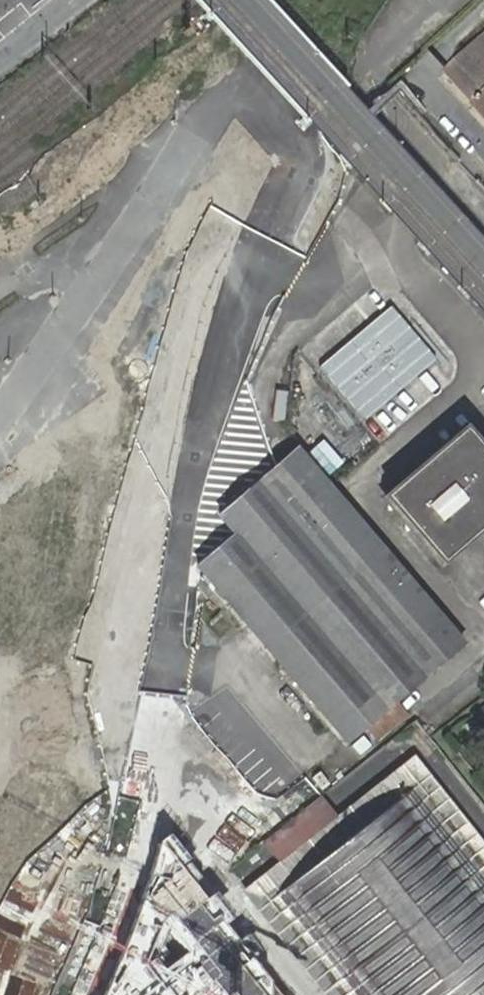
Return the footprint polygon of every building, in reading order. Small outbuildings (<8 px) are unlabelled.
[(446,70),(475,102),(483,94),(483,35),(482,36),(446,70)] [(475,102),(483,112),(483,94),(475,102)] [(389,306),(318,366),(363,420),(435,360),(389,306)] [(385,495),(440,557),(478,525),(483,532),(483,454),(462,428),(385,495)] [(197,564),(346,740),(365,724),(377,738),(390,727),(379,713),(464,640),(300,445),(220,512),(236,531),(197,564)] [(462,738),(471,750),(483,741),(483,728),(481,725),(462,738)] [(415,755),(337,816),(279,863),(242,892),(323,994),(483,994),(483,842),(415,755)] [(139,759),(119,776),(141,802),(161,785),(139,759)] [(297,813),(262,841),(279,863),(337,816),(320,794),(317,797),(306,805),(297,813)] [(158,842),(139,898),(121,949),(100,994),(279,994),(158,842)] [(206,884),(214,894),(215,894),(220,890),(221,886),(220,881),(218,878),(216,877),(206,884)]
